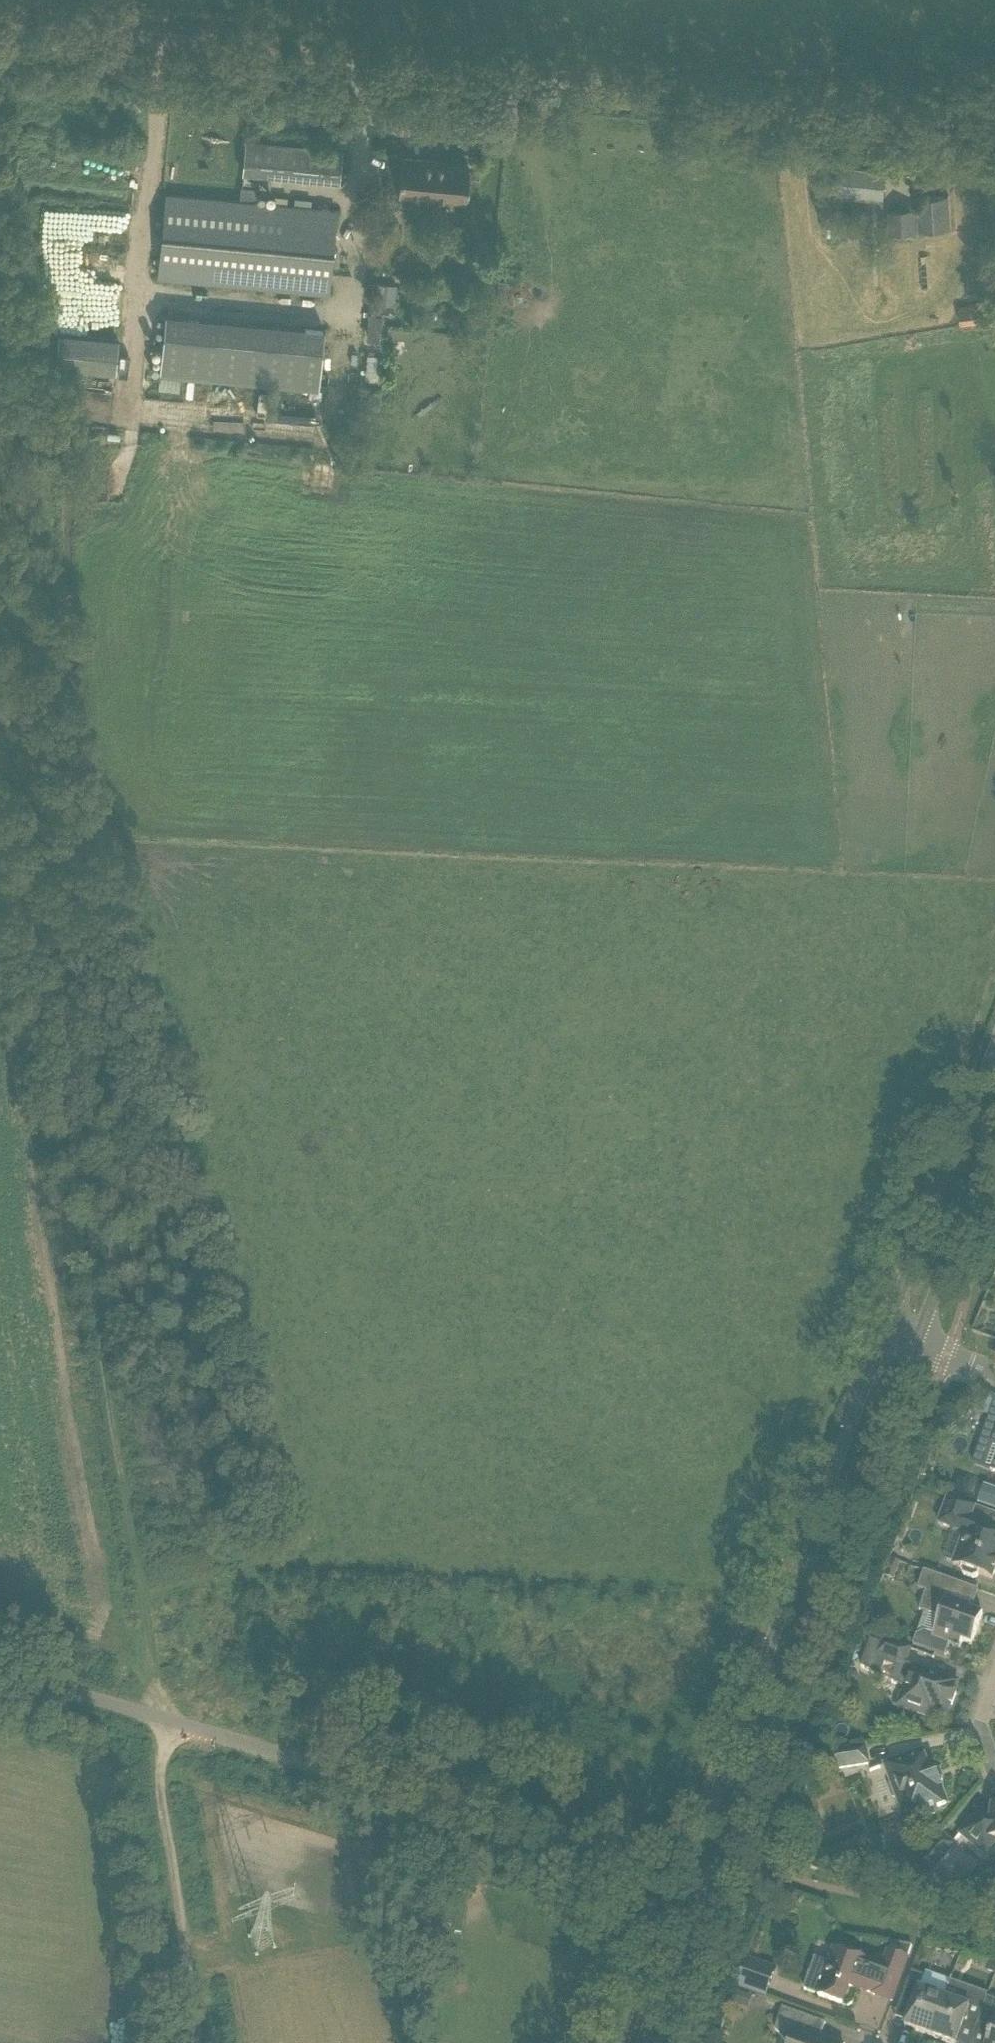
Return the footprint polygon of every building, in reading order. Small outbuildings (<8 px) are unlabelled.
[(243,172),(338,182),(341,151),(246,141),(243,172)] [(469,167),(447,164),(438,163),(438,160),(401,156),(398,194),(465,201),(469,167)] [(838,193),(882,197),(884,170),(841,166),(838,193)] [(166,193),(164,213),(158,277),(328,293),(336,210),(327,209),(327,207),(322,207),(322,208),(166,193)] [(919,229),(950,227),(948,194),(918,196),(919,229)] [(888,210),(889,230),(889,232),(916,231),(915,209),(888,210)] [(961,305),(964,324),(987,321),(984,302),(961,305)] [(370,312),(369,339),(382,340),(383,313),(370,312)] [(318,389),(324,329),(165,313),(159,373),(310,388),(309,397),(321,398),(321,389),(318,389)] [(118,337),(58,332),(55,367),(115,372),(118,337)] [(994,1403),(987,1424),(990,1425),(984,1442),(994,1446),(994,1403)] [(978,1504),(994,1510),(994,1490),(984,1486),(978,1504)] [(963,1569),(962,1572),(964,1576),(973,1579),(978,1577),(979,1574),(993,1579),(994,1573),(994,1531),(979,1526),(984,1511),(948,1497),(938,1524),(964,1534),(953,1565),(963,1569)] [(952,1600),(958,1584),(924,1572),(918,1590),(926,1593),(919,1612),(940,1619),(934,1636),(924,1633),(916,1636),(913,1646),(945,1657),(949,1645),(960,1649),(962,1643),(972,1647),(983,1615),(970,1610),(971,1607),(952,1600)] [(911,1650),(882,1639),(875,1657),(905,1667),(911,1650)] [(958,1683),(939,1676),(912,1667),(898,1707),(931,1718),(933,1711),(947,1716),(951,1705),(953,1706),(957,1694),(955,1694),(958,1683)] [(868,1764),(865,1748),(865,1746),(828,1752),(830,1771),(868,1764)] [(922,1752),(885,1766),(891,1784),(889,1788),(893,1798),(898,1800),(903,1798),(912,1823),(938,1813),(936,1808),(947,1804),(933,1766),(928,1768),(922,1752)] [(993,1809),(992,1814),(987,1813),(987,1815),(980,1814),(976,1819),(974,1818),(959,1836),(980,1853),(989,1841),(994,1842),(994,1809),(993,1809)] [(941,1834),(915,1865),(931,1878),(956,1847),(941,1834)] [(892,2002),(908,1959),(889,1953),(883,1969),(867,1963),(868,1962),(834,1950),(829,1964),(815,1958),(810,1972),(809,1971),(807,1977),(808,1977),(803,1990),(848,2007),(852,2005),(859,1987),(874,1992),(873,1995),(892,2002)] [(748,1958),(737,1988),(765,1998),(776,1968),(748,1958)] [(922,1985),(925,1977),(912,1972),(901,2002),(912,2007),(907,2022),(915,2026),(914,2031),(931,2037),(945,1999),(947,1994),(922,1985)] [(945,1999),(931,2037),(948,2042),(957,2042),(963,2025),(975,2030),(973,2036),(974,2036),(977,2028),(987,1999),(963,1990),(958,2004),(945,1999)] [(987,1999),(977,2028),(991,2033),(987,2042),(994,2042),(994,2001),(987,1998),(987,1999)] [(812,2035),(817,2021),(783,2009),(775,2030),(775,2031),(786,2042),(834,2042),(812,2035)]
